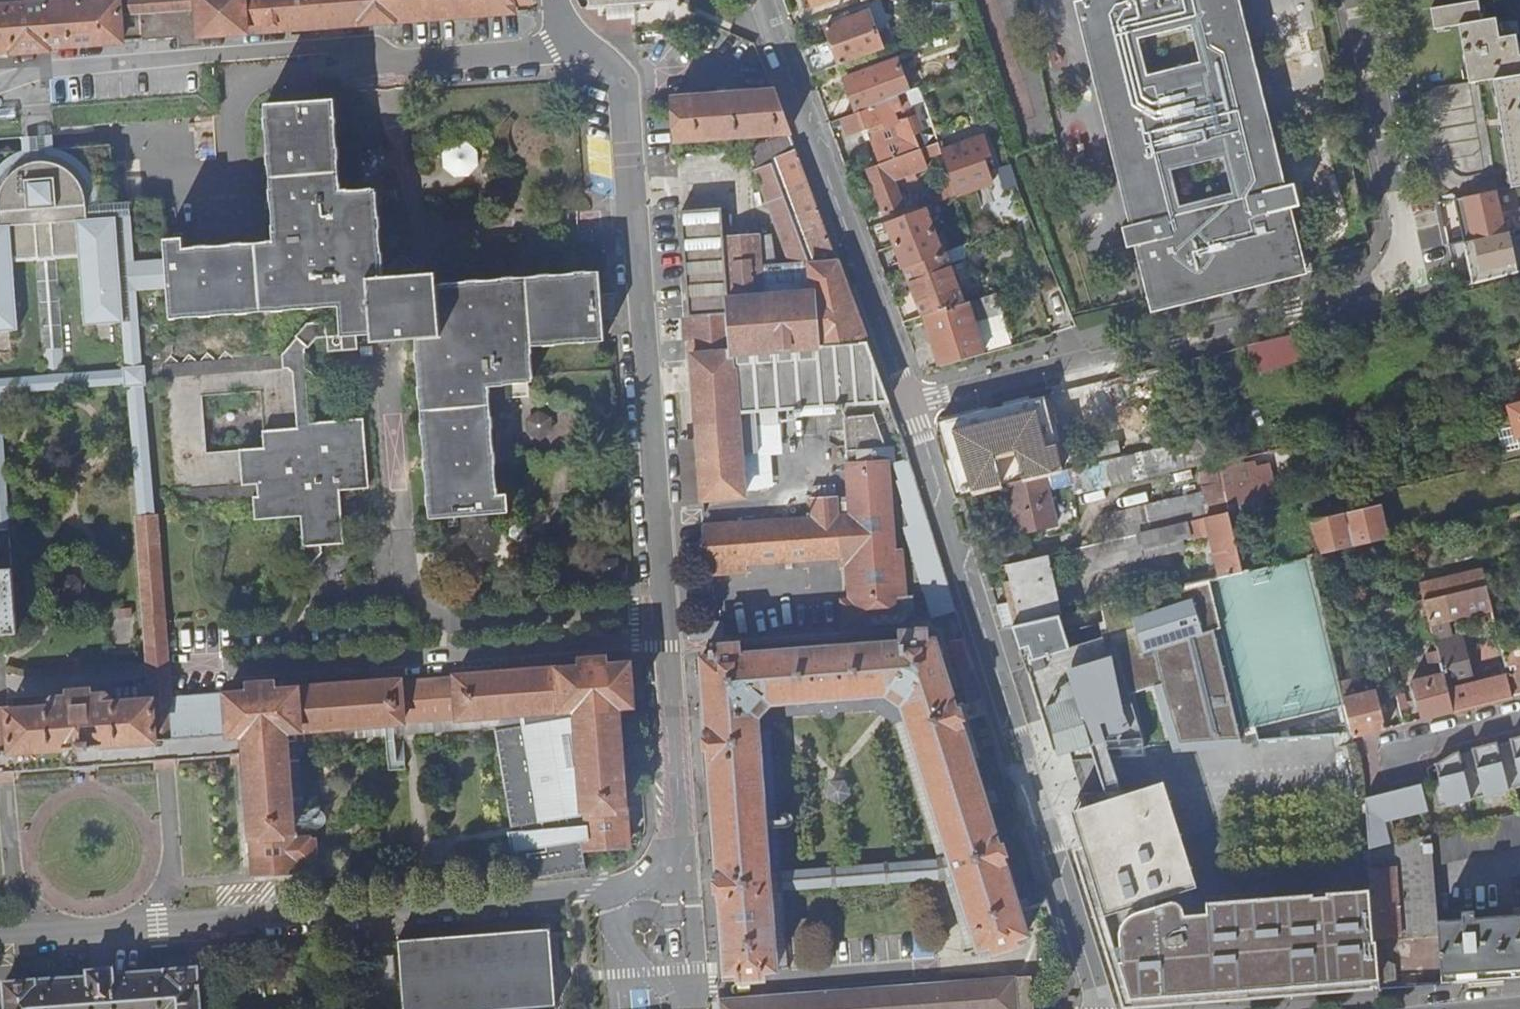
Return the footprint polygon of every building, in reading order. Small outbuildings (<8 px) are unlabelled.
[(11,48),(12,51),(48,49),(48,46),(178,35),(178,30),(199,28),(199,34),(512,11),(513,3),(529,2),(529,0),(50,0),(0,4),(0,49),(11,48)] [(1298,206),(1292,185),(1285,187),(1238,0),(1084,0),(1082,1),(1073,3),(1128,226),(1121,228),(1126,249),(1134,247),(1150,313),(1307,274),(1290,208),(1298,206)] [(1519,74),(1519,54),(1518,54),(1515,34),(1498,36),(1495,17),(1480,19),(1477,0),(1430,8),(1433,28),(1458,24),(1467,82),(1519,74)] [(831,40),(802,50),(812,76),(883,50),(870,11),(826,28),(831,40)] [(844,80),(856,113),(878,105),(897,97),(908,92),(896,61),(844,80)] [(1467,82),(1414,91),(1437,201),(1472,194),(1519,184),(1519,74),(1467,82)] [(922,97),(918,87),(908,92),(897,97),(900,106),(904,104),(922,97)] [(789,131),(773,89),(672,96),(675,139),(789,131)] [(187,234),(169,235),(166,199),(113,202),(109,144),(51,148),(22,149),(0,151),(0,391),(128,383),(135,382),(146,382),(162,381),(171,500),(251,495),(253,515),(299,512),(302,551),(321,548),(321,540),(342,538),(339,488),(369,485),(363,414),(311,417),(311,412),(317,406),(310,398),(316,390),(309,382),(316,374),(307,365),(306,345),(317,334),(373,330),(373,337),(417,335),(430,515),(508,509),(507,491),(495,491),(488,386),(533,382),(530,347),(604,341),(598,269),(437,279),(436,266),(384,270),(378,184),(343,185),(336,97),(267,101),(277,237),(187,244),(187,234)] [(856,113),(842,118),(848,135),(870,127),(882,122),(884,127),(872,132),(868,133),(870,139),(870,140),(879,165),(914,152),(920,149),(914,135),(921,132),(916,117),(909,120),(905,121),(906,127),(899,129),(896,123),(897,122),(893,108),(900,106),(897,97),(878,105),(856,113)] [(904,104),(900,106),(893,108),(897,122),(896,123),(899,129),(906,127),(905,121),(909,120),(904,104)] [(882,122),(870,127),(872,132),(884,127),(882,122)] [(749,147),(756,167),(773,160),(772,158),(795,148),(790,134),(749,147)] [(20,136),(22,149),(51,148),(51,135),(20,136)] [(952,182),(957,196),(993,183),(983,158),(990,155),(984,136),(941,151),(942,153),(952,182)] [(921,169),(918,162),(942,153),(941,151),(938,143),(920,149),(914,152),(879,165),(867,169),(883,213),(902,206),(893,180),(921,169)] [(479,167),(479,152),(466,144),(452,145),(443,153),(443,167),(455,178),(469,178),(479,167)] [(720,207),(680,210),(701,497),(743,494),(742,469),(754,468),(752,454),(741,455),(741,452),(757,451),(755,423),(778,422),(777,408),(792,407),(793,410),(800,410),(800,407),(821,405),(821,401),(856,398),(855,369),(875,367),(836,260),(820,215),(795,148),(772,158),(773,160),(756,167),(754,168),(789,263),(774,264),(769,235),(722,238),(720,207)] [(1005,191),(1017,187),(1011,167),(1001,170),(1000,175),(1005,191)] [(929,191),(934,204),(957,196),(952,182),(929,191)] [(1476,218),(1472,194),(1437,201),(1443,225),(1476,218)] [(929,206),(887,222),(896,245),(933,231),(927,214),(931,212),(929,206)] [(933,231),(896,245),(904,269),(945,253),(947,252),(944,246),(939,248),(933,231)] [(945,253),(904,269),(922,317),(924,316),(964,303),(945,253)] [(996,294),(968,302),(982,351),(1011,343),(996,294)] [(964,303),(924,316),(940,366),(983,354),(982,351),(968,302),(964,303)] [(1295,336),(1254,339),(1256,366),(1297,363),(1295,336)] [(167,670),(153,480),(146,382),(135,382),(128,383),(135,481),(148,671),(149,682),(152,697),(161,697),(170,696),(167,670)] [(1200,396),(1197,383),(1181,387),(1184,400),(1200,396)] [(16,631),(0,398),(0,632),(16,631)] [(1519,419),(1519,404),(1510,407),(1513,421),(1519,419)] [(1010,415),(1008,405),(988,410),(990,420),(1010,415)] [(939,423),(949,454),(953,448),(981,442),(977,423),(990,420),(988,410),(939,423)] [(893,548),(884,444),(871,413),(842,415),(848,494),(812,498),(813,516),(704,525),(707,573),(743,570),(743,562),(837,555),(838,562),(844,562),(847,598),(840,598),(843,627),(902,620),(913,611),(910,589),(904,590),(901,548),(893,548)] [(977,423),(981,442),(953,448),(949,454),(962,495),(1006,484),(1026,479),(1010,415),(990,420),(977,423)] [(1503,452),(1519,449),(1513,421),(1498,425),(1503,452)] [(1203,436),(1068,469),(1075,493),(1208,461),(1203,436)] [(992,463),(994,470),(1001,469),(996,448),(984,451),(988,464),(992,463)] [(935,614),(957,607),(913,457),(891,463),(935,614)] [(1229,513),(1224,492),(1218,470),(1211,471),(1203,473),(1207,491),(1212,517),(1228,513),(1229,513)] [(1026,479),(1006,484),(1019,533),(1058,524),(1045,475),(1026,479)] [(1100,516),(1106,542),(1212,517),(1207,491),(1171,499),(1172,504),(1151,509),(1150,504),(1100,516)] [(1389,538),(1389,537),(1381,504),(1311,521),(1318,553),(1318,554),(1389,538)] [(1242,572),(1242,571),(1229,518),(1228,513),(1212,517),(1106,542),(1084,547),(1060,552),(1066,577),(1184,548),(1180,535),(1188,533),(1189,538),(1209,533),(1220,576),(1220,577),(1242,572)] [(303,566),(321,548),(302,551),(303,566)] [(996,606),(1003,627),(1012,625),(1047,617),(1058,614),(1059,614),(1045,556),(1006,565),(1010,582),(1015,602),(1007,603),(996,606)] [(1425,601),(1486,586),(1483,569),(1419,584),(1423,601),(1425,601)] [(1047,617),(1012,625),(1023,661),(1052,752),(1068,747),(1072,746),(1073,749),(1091,744),(1097,742),(1100,752),(1109,749),(1107,743),(1114,741),(1117,749),(1147,747),(1134,693),(1166,684),(1181,745),(1216,744),(1216,751),(1227,751),(1226,743),(1242,742),(1214,627),(1221,626),(1210,578),(1185,584),(1100,604),(1105,631),(1100,632),(1102,637),(1069,647),(1058,614),(1047,617)] [(1003,584),(1007,603),(1015,602),(1010,582),(1003,584)] [(1492,611),(1486,586),(1425,601),(1437,651),(1440,663),(1443,674),(1452,712),(1479,705),(1474,683),(1465,650),(1455,652),(1452,638),(1448,620),(1492,611)] [(948,639),(964,684),(977,679),(957,616),(947,618),(948,639)] [(902,705),(978,947),(990,943),(993,950),(1017,943),(1014,936),(1026,932),(1003,860),(1005,858),(997,836),(996,836),(961,724),(962,723),(956,701),(954,701),(934,638),(926,638),(925,628),(899,630),(899,640),(739,653),(738,642),(712,644),(712,647),(708,648),(708,656),(701,657),(702,677),(696,678),(696,689),(703,689),(707,729),(704,730),(706,753),(708,753),(717,871),(716,872),(717,896),(719,896),(725,971),(736,970),(737,977),(762,976),(762,968),(774,968),(756,716),(768,702),(884,692),(902,705)] [(1462,636),(1452,638),(1455,652),(1465,650),(1462,636)] [(1501,649),(1504,662),(1507,675),(1512,697),(1519,695),(1519,645),(1501,649)] [(1430,666),(1440,663),(1437,651),(1426,653),(1430,666)] [(149,682),(67,689),(67,695),(52,697),(46,705),(0,709),(0,772),(4,772),(165,759),(245,753),(253,871),(296,868),(296,859),(315,856),(314,836),(305,836),(294,837),(285,730),(524,712),(525,723),(509,723),(509,725),(502,726),(524,870),(577,862),(574,837),(584,837),(586,846),(628,843),(617,705),(632,703),(629,661),(606,662),(605,655),(578,656),(579,665),(455,674),(454,677),(449,677),(401,681),(399,678),(274,687),(273,680),(247,682),(248,690),(225,692),(225,699),(171,703),(170,696),(161,697),(152,697),(149,682)] [(1507,675),(1504,662),(1484,667),(1487,680),(1507,675)] [(1410,682),(1420,720),(1452,712),(1443,674),(1410,682)] [(1491,702),(1512,697),(1507,675),(1487,680),(1485,680),(1491,702)] [(983,695),(977,679),(964,684),(970,700),(983,695)] [(1345,699),(1354,737),(1385,729),(1376,690),(1349,696),(1348,692),(1353,691),(1350,679),(1340,681),(1345,699)] [(1479,705),(1491,702),(1485,680),(1474,683),(1479,705)] [(965,951),(978,947),(902,705),(884,692),(768,702),(756,716),(774,968),(787,967),(769,725),(779,713),(878,706),(892,715),(965,951)] [(410,733),(495,727),(502,726),(509,725),(509,723),(525,723),(524,712),(285,730),(294,837),(305,836),(299,742),(410,733)] [(588,868),(586,846),(584,837),(574,837),(577,862),(524,870),(502,726),(495,727),(502,770),(511,831),(518,879),(588,868)] [(1436,807),(1519,786),(1519,736),(1517,736),(1518,738),(1509,740),(1510,741),(1497,744),(1496,742),(1480,746),(1480,748),(1472,750),(1460,754),(1459,751),(1455,752),(1434,763),(1438,778),(1429,781),(1436,807)] [(1091,744),(1105,791),(1122,790),(1109,749),(1100,752),(1097,742),(1091,744)] [(1115,951),(1106,954),(1123,1008),(1174,1004),(1216,1001),(1380,989),(1379,980),(1376,946),(1376,936),(1375,936),(1374,925),(1371,889),(1370,889),(1194,901),(1190,887),(1196,885),(1164,781),(1144,787),(1122,790),(1105,791),(1083,793),(1089,813),(1073,818),(1082,846),(1115,951)] [(1369,850),(1397,843),(1390,819),(1389,815),(1395,813),(1396,817),(1427,810),(1420,783),(1364,797),(1369,850)] [(1492,819),(1494,849),(1519,842),(1519,812),(1492,819)] [(1433,864),(1494,849),(1492,819),(1449,830),(1431,834),(1433,864)] [(1398,925),(1437,921),(1433,864),(1431,834),(1397,843),(1369,850),(1370,870),(1394,868),(1398,925)] [(1380,989),(1392,988),(1391,968),(1381,958),(1379,936),(1399,934),(1398,925),(1394,868),(1370,870),(1371,889),(1374,925),(1375,936),(1376,936),(1376,946),(1379,980),(1380,989)] [(1442,984),(1504,980),(1500,916),(1475,917),(1474,911),(1462,912),(1463,919),(1437,921),(1442,984)] [(1500,916),(1504,980),(1519,979),(1519,914),(1500,916)] [(549,928),(397,939),(402,1008),(512,1008),(555,1006),(549,928)] [(195,966),(185,958),(174,959),(168,968),(113,973),(112,965),(87,968),(87,975),(34,979),(23,972),(12,972),(6,981),(3,981),(5,1008),(198,1008),(195,966)] [(1012,977),(719,999),(719,1008),(1016,1008),(1012,977)]
